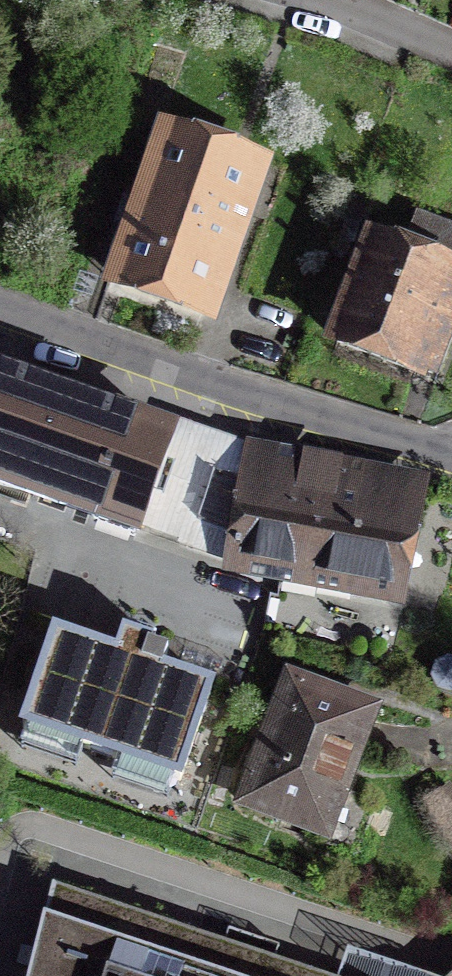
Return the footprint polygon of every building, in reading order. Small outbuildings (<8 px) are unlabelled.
[(269,149),(155,111),(101,274),(215,312),(269,149)] [(362,217),(320,335),(432,375),(451,320),(451,248),(362,217)] [(0,375),(0,480),(136,530),(141,516),(170,437),(0,375)] [(261,458),(176,430),(170,437),(141,516),(244,555),(401,580),(423,491),(261,458)] [(213,677),(37,617),(4,710),(181,771),(213,677)] [(381,693),(275,658),(228,803),(333,837),(381,693)] [(51,874),(25,975),(350,975),(51,874)]
